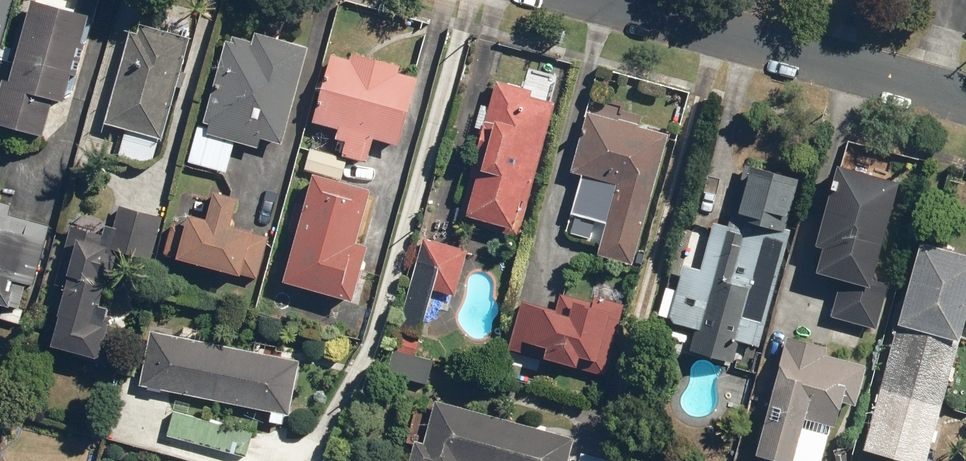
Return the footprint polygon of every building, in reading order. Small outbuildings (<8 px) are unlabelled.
[(64,102),(88,15),(32,0),(31,0),(23,29),(18,27),(11,56),(15,57),(9,80),(3,78),(0,88),(0,124),(43,136),(52,99),(64,102)] [(14,0),(0,0),(0,53),(14,0)] [(188,37),(140,23),(137,33),(131,31),(105,123),(127,129),(119,157),(151,166),(188,37)] [(236,141),(258,148),(261,138),(281,144),(310,47),(256,32),(253,42),(235,37),(233,41),(227,39),(202,125),(198,124),(187,161),(227,173),(236,141)] [(342,155),(367,161),(373,139),(399,146),(417,76),(398,72),(400,66),(352,54),(351,59),(332,55),(314,122),(339,128),(336,138),(346,141),(342,155)] [(457,221),(520,237),(557,96),(494,80),(457,221)] [(598,254),(632,263),(668,133),(588,111),(572,171),(582,174),(572,214),(606,223),(598,254)] [(304,169),(342,181),(348,159),(310,148),(304,169)] [(738,341),(760,346),(790,231),(786,230),(799,180),(742,165),(726,229),(711,225),(700,269),(684,265),(669,322),(695,329),(690,349),(733,360),(738,341)] [(893,287),(867,281),(892,185),(832,170),(809,261),(812,262),(803,297),(835,305),(829,329),(879,341),(893,287)] [(283,281),(352,300),(367,247),(356,244),(371,190),(313,174),(305,205),(297,203),(290,229),(297,231),(283,281)] [(177,260),(257,280),(269,235),(231,225),(238,197),(214,191),(207,219),(189,214),(177,260)] [(34,286),(51,226),(9,214),(11,204),(0,201),(0,303),(20,308),(26,284),(34,286)] [(54,285),(137,308),(163,218),(121,206),(112,237),(71,226),(54,285)] [(399,330),(421,335),(433,289),(456,295),(468,249),(424,237),(399,330)] [(908,460),(925,460),(965,311),(965,255),(919,243),(862,448),(908,460)] [(509,348),(603,374),(619,315),(573,303),(570,314),(522,301),(509,348)] [(140,384),(289,414),(300,360),(151,330),(140,384)] [(807,426),(838,435),(845,411),(857,415),(868,374),(826,362),(827,357),(791,346),(759,460),(797,460),(807,426)] [(390,373),(427,384),(435,359),(397,348),(390,373)] [(574,438),(437,400),(425,443),(416,441),(411,460),(568,460),(574,438)] [(167,436),(248,456),(255,430),(174,410),(167,436)] [(582,452),(579,460),(617,460),(582,452)]
